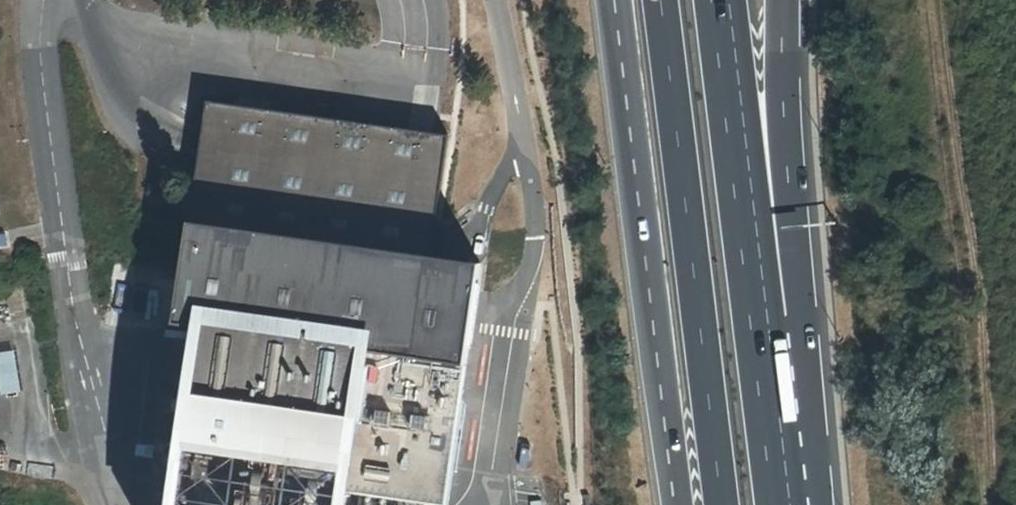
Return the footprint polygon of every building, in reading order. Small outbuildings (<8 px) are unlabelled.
[(481,263),(432,256),(449,135),(206,101),(174,324),(205,328),(179,503),(179,504),(342,504),(343,492),(439,504),(446,504),(481,263)]
